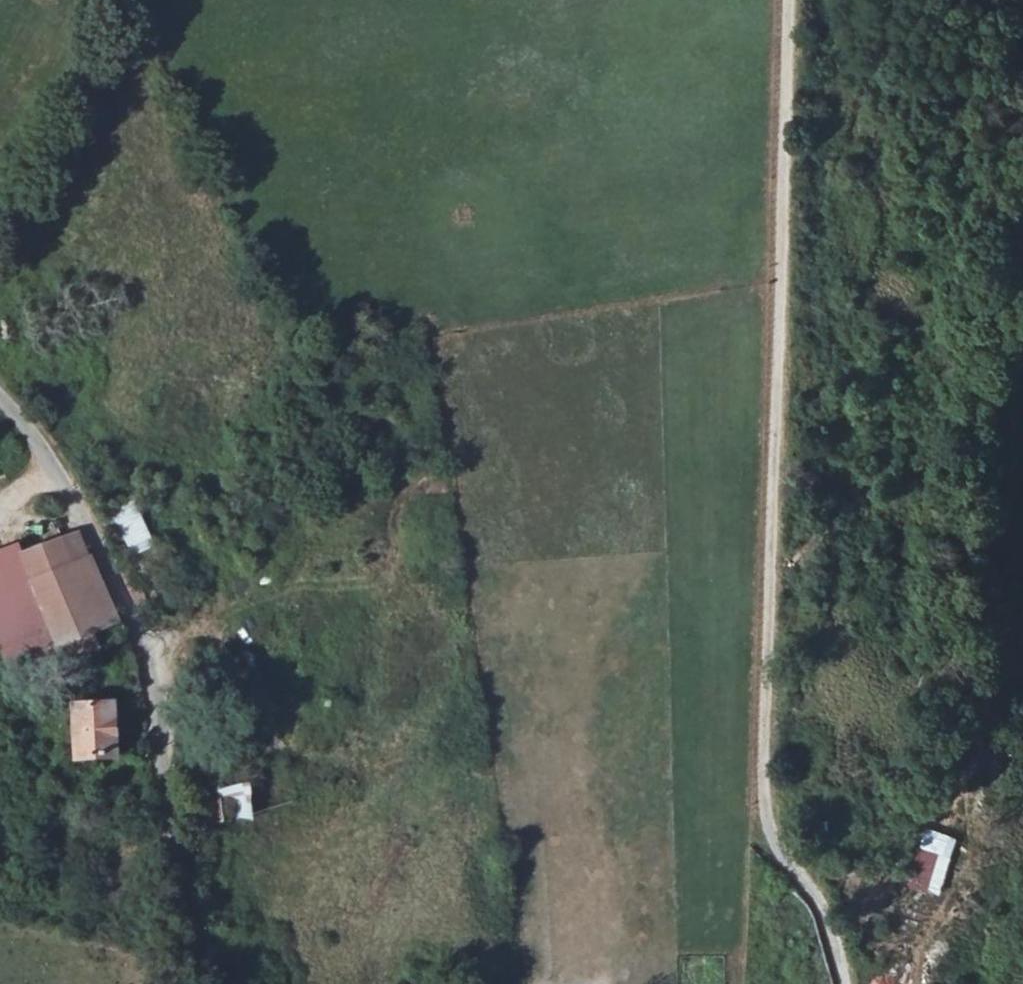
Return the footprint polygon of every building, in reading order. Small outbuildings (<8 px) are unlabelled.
[(116,510),(117,512),(137,554),(143,551),(158,545),(137,498),(116,510)] [(113,540),(122,560),(137,554),(117,512),(103,516),(113,540)] [(17,550),(53,647),(117,623),(91,555),(85,557),(75,529),(17,550)] [(8,545),(0,548),(0,637),(9,661),(47,646),(8,545)] [(65,706),(75,706),(75,701),(105,701),(103,671),(63,670),(65,706)] [(75,701),(75,706),(76,763),(122,760),(120,700),(105,701),(75,701)] [(196,823),(229,818),(225,784),(192,789),(196,823)] [(902,884),(940,895),(957,837),(919,826),(902,884)]
